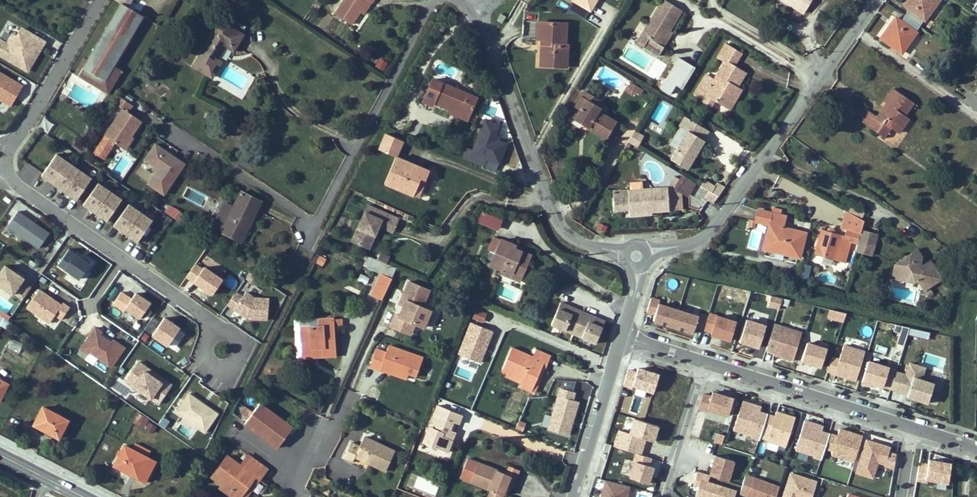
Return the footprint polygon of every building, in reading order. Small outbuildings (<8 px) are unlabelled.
[(367,0),(344,0),(335,14),(351,24),(359,11),(367,0)] [(371,2),(368,0),(367,0),(359,11),(363,14),(371,2)] [(574,0),(568,10),(587,20),(598,0),(573,0),(574,0)] [(682,10),(665,0),(663,0),(642,34),(649,38),(644,47),(658,56),(664,46),(661,45),(667,35),(665,34),(668,29),(670,31),(682,10)] [(803,13),(810,0),(781,0),(803,13)] [(939,0),(913,0),(913,1),(908,8),(909,9),(905,15),(919,26),(924,19),(925,20),(939,0)] [(108,68),(110,64),(113,66),(114,65),(143,16),(121,3),(87,61),(83,58),(75,72),(101,87),(111,70),(108,68)] [(502,23),(506,17),(501,14),(497,20),(502,23)] [(901,53),(916,32),(915,32),(919,26),(905,15),(901,21),(896,18),(881,38),(901,53)] [(154,38),(159,26),(144,19),(139,30),(154,38)] [(217,60),(226,46),(228,42),(235,47),(242,35),(220,21),(193,66),(212,77),(221,62),(217,60)] [(565,45),(567,23),(540,22),(539,39),(542,40),(541,66),(563,67),(563,55),(567,56),(568,45),(565,45)] [(441,35),(445,27),(439,23),(434,31),(441,35)] [(16,25),(11,33),(8,32),(3,40),(0,38),(0,55),(23,68),(39,39),(16,25)] [(664,46),(673,32),(668,29),(665,34),(667,35),(661,45),(664,46)] [(644,47),(649,38),(642,34),(637,43),(644,47)] [(235,47),(228,42),(226,46),(233,50),(235,47)] [(721,59),(729,46),(726,44),(718,57),(721,59)] [(737,88),(746,73),(734,66),(741,54),(729,46),(721,59),(725,61),(714,80),(706,75),(694,93),(703,99),(706,94),(724,105),(735,87),(737,88)] [(374,67),(384,72),(389,63),(379,58),(374,67)] [(109,92),(122,70),(114,65),(113,66),(111,70),(101,87),(109,92)] [(665,65),(656,80),(667,87),(676,72),(665,65)] [(607,80),(610,70),(602,66),(598,76),(607,80)] [(0,75),(0,101),(6,105),(18,85),(0,75)] [(469,116),(477,97),(433,79),(424,102),(433,106),(434,103),(450,110),(451,109),(469,116)] [(637,92),(639,88),(631,83),(628,87),(628,92),(632,95),(637,92)] [(730,109),(741,90),(735,87),(724,105),(730,109)] [(909,118),(904,115),(913,103),(894,88),(884,102),(890,106),(887,111),(884,108),(877,117),(870,112),(862,122),(877,133),(884,123),(890,127),(898,133),(909,118)] [(603,102),(593,96),(584,91),(581,96),(599,107),(603,102)] [(711,106),(715,100),(706,94),(702,101),(711,106)] [(131,136),(141,121),(128,112),(133,105),(119,96),(115,104),(123,109),(105,136),(123,148),(131,136)] [(616,122),(598,111),(600,107),(599,107),(581,96),(569,115),(582,123),(584,120),(589,123),(587,127),(605,139),(616,122)] [(469,116),(451,109),(450,110),(449,113),(467,120),(469,116)] [(684,129),(689,119),(685,117),(679,126),(684,129)] [(698,153),(705,141),(703,140),(708,131),(689,119),(684,129),(687,131),(671,159),(688,169),(694,158),(692,157),(695,151),(698,153)] [(499,164),(506,144),(494,139),(499,125),(485,120),(469,160),(483,167),(486,159),(499,164)] [(617,123),(613,133),(621,136),(626,126),(617,123)] [(883,137),(890,127),(884,123),(877,133),(883,137)] [(637,142),(641,135),(634,131),(628,142),(637,146),(639,143),(637,142)] [(396,157),(402,141),(386,134),(379,150),(396,157)] [(125,150),(134,137),(131,136),(123,148),(125,150)] [(164,194),(184,164),(155,144),(145,160),(158,169),(148,184),(164,194)] [(79,200),(93,178),(58,155),(44,176),(79,200)] [(418,197),(429,171),(396,157),(384,183),(418,197)] [(17,176),(29,184),(38,171),(26,162),(17,176)] [(682,175),(680,179),(673,190),(690,197),(698,184),(682,175)] [(682,210),(682,193),(673,190),(680,179),(674,176),(667,188),(613,191),(614,210),(630,209),(630,215),(644,214),(644,212),(644,208),(651,208),(651,211),(682,210)] [(776,187),(794,195),(798,185),(780,177),(776,187)] [(107,219),(122,198),(97,181),(82,202),(107,219)] [(701,186),(718,196),(724,187),(716,183),(714,187),(704,181),(701,186)] [(701,197),(706,189),(701,186),(696,193),(701,197)] [(768,197),(769,189),(758,187),(756,196),(768,197)] [(713,203),(718,196),(706,189),(701,197),(707,200),(713,203)] [(241,241),(261,201),(242,191),(233,207),(225,203),(213,227),(241,241)] [(110,221),(137,239),(151,218),(125,200),(110,221)] [(374,238),(380,225),(382,220),(396,225),(399,219),(368,205),(352,241),(366,247),(371,236),(374,238)] [(183,214),(175,209),(170,206),(165,212),(179,221),(183,214)] [(596,220),(599,213),(591,208),(587,215),(596,220)] [(800,257),(805,233),(784,228),(786,217),(780,215),(782,210),(772,208),(771,213),(758,210),(755,221),(750,219),(749,226),(754,227),(756,222),(769,225),(763,249),(800,257)] [(845,261),(850,241),(858,243),(861,230),(864,221),(846,211),(841,228),(846,230),(844,237),(833,234),(834,231),(833,229),(829,228),(828,230),(827,232),(822,231),(815,253),(845,261)] [(34,250),(45,234),(13,212),(2,228),(34,250)] [(498,229),(501,220),(482,212),(478,221),(498,229)] [(396,225),(382,220),(380,225),(393,231),(396,225)] [(871,255),(877,234),(861,230),(858,243),(856,251),(871,255)] [(520,280),(530,255),(514,248),(516,245),(494,236),(488,249),(496,252),(491,264),(504,270),(502,273),(520,280)] [(68,249),(56,268),(79,284),(91,265),(68,249)] [(942,278),(930,260),(922,265),(919,267),(915,264),(916,260),(922,256),(917,249),(895,264),(906,281),(914,282),(917,280),(924,290),(942,278)] [(387,264),(390,257),(380,253),(377,259),(387,264)] [(322,266),(326,259),(320,256),(316,262),(322,266)] [(391,278),(395,268),(371,258),(367,267),(391,278)] [(211,297),(222,282),(196,263),(186,277),(189,279),(187,281),(211,297)] [(801,264),(800,282),(809,282),(810,265),(801,264)] [(906,281),(895,264),(892,278),(906,281)] [(5,265),(0,272),(0,294),(8,300),(14,291),(24,298),(33,286),(27,281),(28,279),(5,265)] [(382,299),(392,279),(380,274),(371,294),(382,299)] [(424,327),(431,311),(422,307),(429,290),(409,282),(402,299),(406,301),(403,306),(399,316),(395,314),(390,325),(410,334),(415,323),(424,327)] [(39,289),(27,306),(51,323),(57,315),(63,320),(70,310),(39,289)] [(147,303),(146,302),(132,292),(128,297),(123,293),(114,305),(135,320),(147,303)] [(477,303),(480,296),(475,293),(474,295),(472,300),(477,303)] [(242,300),(234,294),(226,306),(246,320),(267,322),(268,302),(253,300),(245,295),(242,300)] [(674,324),(679,308),(659,301),(660,298),(651,295),(647,309),(656,312),(654,318),(674,324)] [(787,310),(789,300),(770,297),(769,306),(787,310)] [(595,343),(605,321),(561,302),(551,324),(595,343)] [(679,308),(674,324),(694,331),(696,325),(705,327),(709,314),(700,311),(699,314),(679,308)] [(842,322),(844,315),(831,310),(829,318),(842,322)] [(483,321),(485,314),(476,311),(473,318),(483,321)] [(711,335),(729,341),(735,321),(709,314),(705,327),(704,330),(712,332),(711,335)] [(0,315),(0,327),(1,325),(7,329),(9,326),(12,329),(14,325),(0,315)] [(162,318),(149,335),(167,347),(179,330),(162,318)] [(335,353),(334,327),(334,320),(334,319),(319,319),(320,326),(301,327),(302,355),(313,354),(313,348),(321,348),(321,354),(335,353)] [(759,347),(766,324),(755,320),(755,322),(746,320),(739,341),(759,347)] [(480,363),(492,331),(471,322),(459,354),(480,363)] [(793,360),(802,332),(777,324),(768,352),(793,360)] [(16,336),(21,329),(14,325),(12,329),(10,331),(16,336)] [(105,332),(96,326),(80,350),(87,355),(89,352),(112,368),(125,348),(113,339),(111,341),(103,336),(105,332)] [(908,337),(910,329),(896,326),(894,334),(908,337)] [(20,352),(22,343),(11,340),(9,349),(20,352)] [(821,367),(828,346),(820,343),(819,347),(809,344),(804,362),(821,367)] [(856,379),(865,350),(846,344),(837,373),(856,379)] [(417,376),(423,357),(388,345),(386,352),(376,349),(370,366),(380,369),(382,363),(408,373),(417,376)] [(335,356),(335,353),(321,354),(321,348),(313,348),(313,354),(302,355),(302,358),(335,356)] [(531,391),(543,363),(547,364),(551,356),(536,350),(532,357),(512,348),(502,369),(524,378),(522,383),(521,386),(531,391)] [(890,388),(895,372),(886,369),(887,367),(865,360),(859,379),(890,389),(890,388)] [(905,395),(929,402),(935,383),(923,379),(927,367),(908,361),(904,375),(895,372),(890,388),(906,392),(905,395)] [(158,406),(171,385),(138,362),(124,382),(158,406)] [(408,373),(382,363),(380,369),(406,378),(408,373)] [(535,393),(547,364),(543,363),(531,391),(535,393)] [(633,386),(653,392),(659,375),(637,368),(636,373),(628,370),(623,385),(632,388),(633,386)] [(524,378),(502,369),(500,374),(522,383),(524,378)] [(560,388),(548,429),(568,435),(578,401),(573,400),(575,392),(560,388)] [(726,417),(732,400),(712,394),(710,399),(702,396),(698,410),(705,413),(706,411),(726,417)] [(203,434),(216,415),(186,395),(173,413),(203,434)] [(277,448),(292,428),(260,403),(253,412),(249,418),(245,424),(277,448)] [(758,442),(766,417),(758,415),(759,410),(740,404),(731,434),(758,442)] [(447,452),(455,432),(452,431),(450,430),(453,422),(456,423),(458,424),(462,415),(438,405),(423,442),(447,452)] [(249,418),(253,412),(246,406),(241,412),(249,418)] [(58,438),(68,420),(43,407),(34,425),(58,438)] [(767,440),(786,446),(795,418),(776,412),(774,417),(767,414),(762,430),(769,432),(767,440)] [(139,426),(144,416),(138,413),(134,423),(139,426)] [(159,425),(166,429),(170,422),(163,418),(159,425)] [(636,453),(640,455),(645,439),(653,441),(658,426),(634,419),(629,433),(619,430),(614,446),(636,453)] [(154,432),(157,427),(151,422),(147,428),(154,432)] [(820,462),(829,436),(820,433),(822,429),(803,423),(794,451),(810,456),(809,459),(820,462)] [(831,454),(854,462),(862,436),(839,429),(837,436),(833,450),(831,454)] [(717,433),(714,442),(722,444),(724,436),(717,433)] [(825,448),(833,450),(837,436),(829,434),(825,448)] [(386,470),(395,451),(364,437),(360,446),(351,442),(344,458),(352,462),(355,456),(386,470)] [(894,471),(897,455),(889,453),(890,448),(862,439),(851,472),(872,479),(877,464),(885,466),(884,468),(894,471)] [(146,456),(149,451),(136,444),(133,450),(146,456)] [(145,482),(155,461),(146,456),(133,450),(125,445),(122,451),(119,455),(114,466),(145,482)] [(636,453),(633,461),(635,462),(630,478),(648,483),(653,467),(649,466),(651,458),(640,455),(636,453)] [(241,496),(255,477),(259,480),(267,469),(248,455),(248,456),(245,460),(240,466),(227,456),(212,477),(221,484),(222,482),(241,496)] [(710,456),(704,473),(723,480),(729,462),(710,456)] [(505,474),(468,458),(460,478),(491,490),(488,496),(501,496),(506,485),(512,487),(516,478),(505,474)] [(928,465),(919,463),(916,480),(925,481),(925,479),(948,483),(951,464),(929,460),(928,465)] [(516,478),(519,470),(508,466),(505,474),(516,478)] [(818,478),(791,470),(782,496),(812,496),(818,478)] [(734,491),(706,482),(708,476),(694,472),(690,485),(696,487),(693,496),(696,496),(733,496),(734,491)] [(259,480),(255,477),(241,496),(242,496),(246,496),(259,480)] [(746,496),(749,496),(773,496),(777,486),(753,477),(746,496)] [(606,480),(601,496),(627,496),(630,487),(606,480)] [(222,482),(221,484),(219,487),(232,496),(240,496),(241,496),(222,482)]
